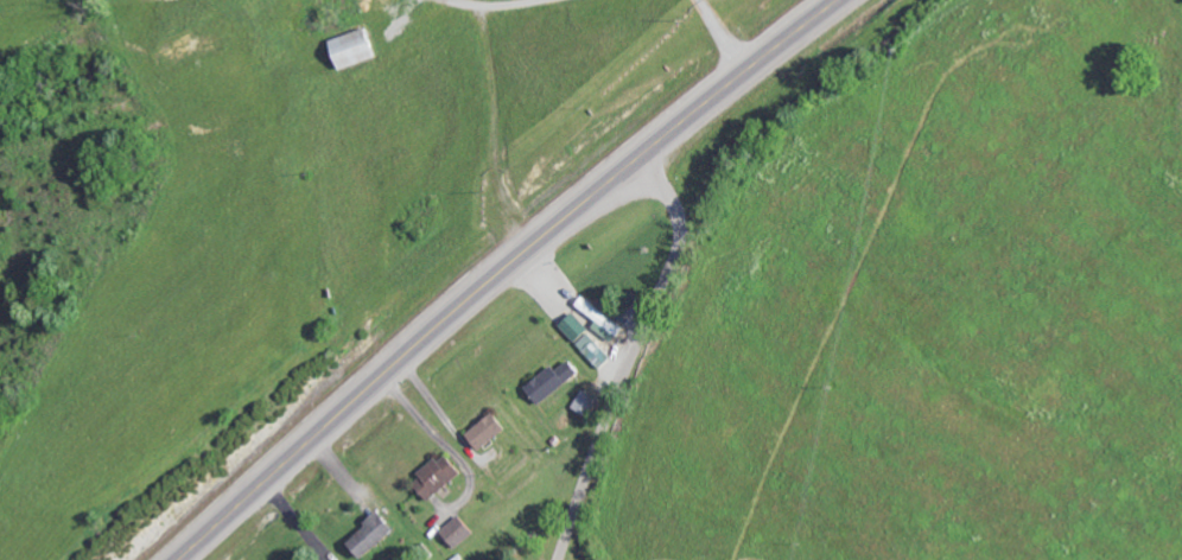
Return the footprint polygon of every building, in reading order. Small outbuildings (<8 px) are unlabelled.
[(335,37),(342,68),(381,59),(373,28),(335,37)] [(594,326),(614,341),(625,325),(584,295),(576,306),(597,321),(594,326)] [(600,367),(613,355),(574,312),(561,324),(600,367)] [(560,369),(555,363),(529,386),(544,403),(583,369),(573,358),(560,369)] [(591,414),(600,396),(585,387),(575,406),(591,414)] [(485,449),(511,427),(498,410),(471,432),(485,449)] [(416,478),(431,498),(467,473),(451,452),(416,478)] [(351,540),(366,557),(398,527),(383,510),(351,540)] [(443,530),(459,546),(477,529),(461,513),(443,530)]
